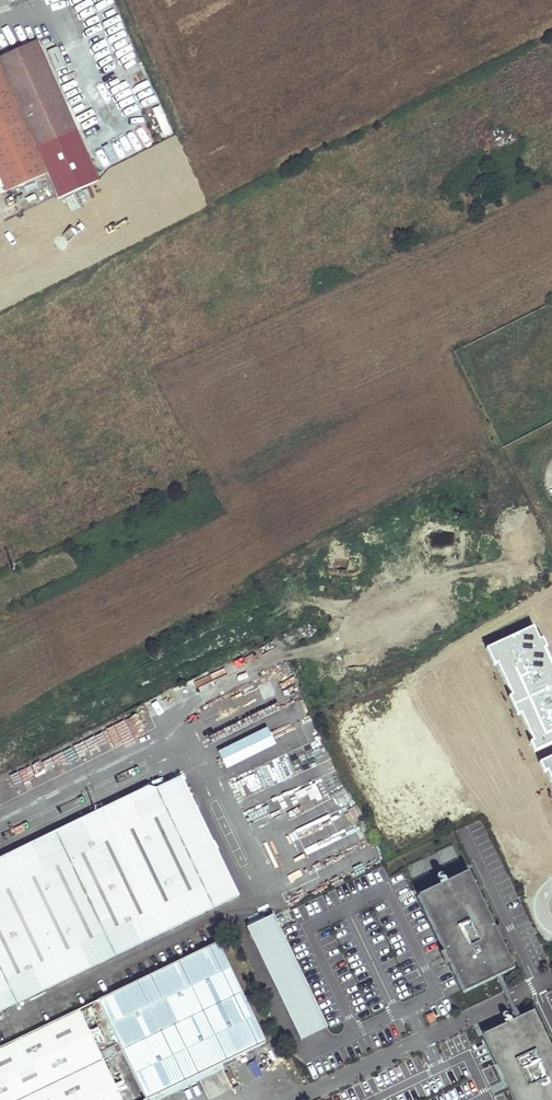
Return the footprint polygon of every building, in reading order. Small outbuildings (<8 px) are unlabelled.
[(0,57),(0,66),(25,123),(36,147),(76,129),(37,41),(0,57)] [(25,123),(0,66),(0,134),(25,123)] [(523,669),(551,728),(551,655),(523,669)] [(266,728),(255,734),(263,751),(274,746),(266,728)] [(224,769),(263,754),(255,735),(217,750),(224,769)] [(0,864),(0,1012),(239,895),(182,776),(0,864)] [(288,798),(279,803),(287,818),(296,813),(288,798)] [(258,803),(258,817),(272,817),(272,804),(258,803)] [(436,870),(458,864),(453,848),(432,854),(436,870)] [(406,866),(413,884),(429,877),(422,860),(406,866)] [(460,997),(510,975),(467,873),(417,895),(460,997)] [(247,926),(248,928),(274,915),(273,914),(247,926)] [(248,928),(301,1039),(327,1026),(274,915),(248,928)] [(266,1041),(218,942),(0,1047),(0,1099),(145,1099),(266,1041)] [(424,1015),(428,1024),(436,1021),(432,1012),(424,1015)] [(534,1013),(484,1034),(512,1099),(551,1099),(551,1056),(534,1013)]
